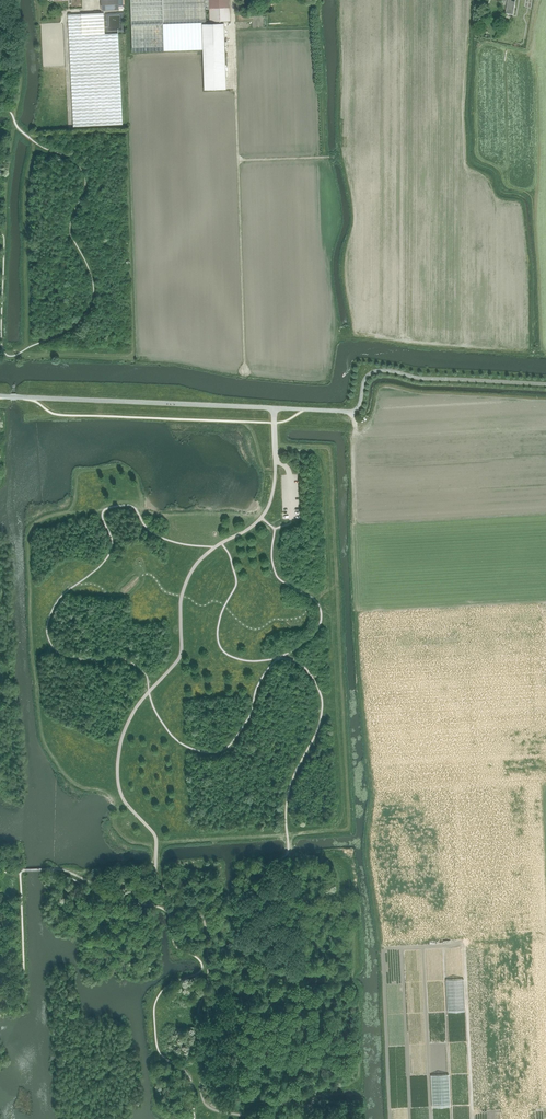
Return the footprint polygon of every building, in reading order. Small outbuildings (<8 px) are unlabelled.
[(119,10),(118,0),(101,0),(102,11),(119,10)] [(132,52),(203,49),(202,22),(206,22),(206,9),(209,9),(209,0),(131,0),(132,52)] [(209,9),(210,22),(219,21),(230,21),(229,0),(209,0),(209,9)] [(206,22),(202,22),(203,49),(204,90),(226,89),(225,46),(224,23),(219,24),(219,21),(210,22),(209,9),(206,9),(206,22)] [(74,127),(123,124),(118,33),(105,34),(104,13),(68,14),(74,127)] [(266,14),(253,14),(253,20),(263,20),(263,28),(266,28),(266,14)] [(433,1075),(450,1073),(448,1058),(443,1058),(444,1060),(438,1061),(438,1059),(434,1059),(434,1061),(433,1061),(434,1066),(438,1065),(439,1071),(433,1072),(433,1075)]
